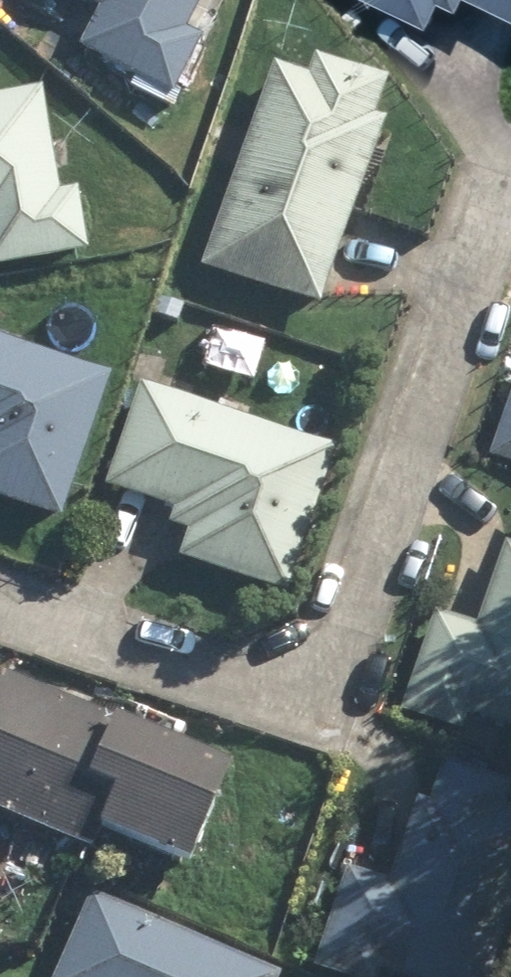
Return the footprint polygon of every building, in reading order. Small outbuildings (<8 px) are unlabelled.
[(96,16),(75,54),(130,83),(126,91),(169,115),(178,97),(182,99),(208,50),(185,37),(195,18),(206,23),(219,0),(67,0),(96,16)] [(425,28),(437,2),(455,10),(460,0),(368,0),(425,28)] [(510,20),(510,0),(471,0),(510,20)] [(272,68),(198,274),(316,316),(382,131),(371,127),(384,89),(310,63),(308,69),(288,62),(284,73),(272,68)] [(86,260),(75,194),(57,197),(39,94),(0,100),(0,274),(86,260)] [(0,343),(0,508),(57,528),(109,381),(0,343)] [(333,457),(140,388),(102,492),(169,516),(164,531),(184,538),(174,564),(281,603),(333,457)] [(486,463),(510,472),(510,392),(486,463)] [(399,717),(460,737),(465,722),(510,738),(510,550),(502,547),(474,629),(434,615),(399,717)] [(0,682),(0,819),(87,858),(94,840),(182,878),(225,781),(0,682)] [(310,974),(320,976),(489,976),(510,913),(510,815),(504,812),(510,791),(510,789),(440,765),(427,805),(417,801),(387,886),(345,872),(310,974)] [(90,897),(54,976),(272,976),(90,897)]
